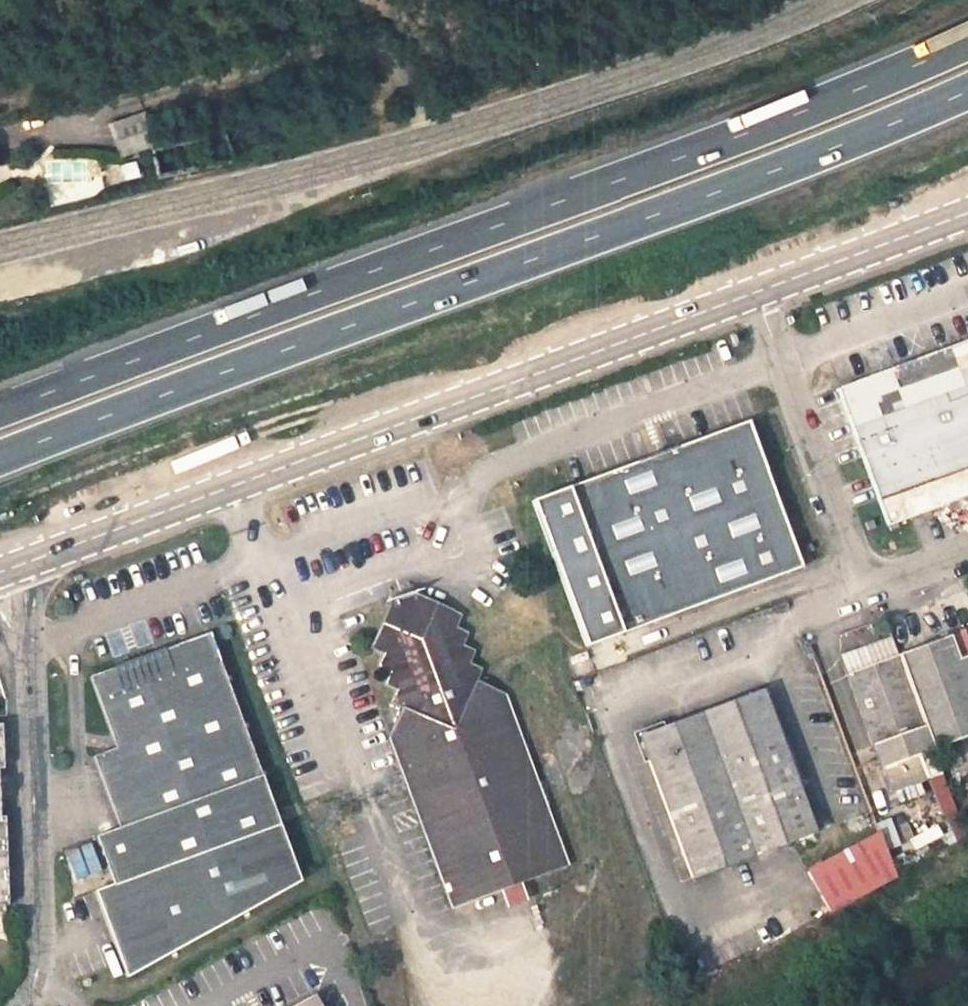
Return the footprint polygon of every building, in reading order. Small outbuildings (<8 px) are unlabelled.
[(110,163),(110,180),(137,180),(137,163),(110,163)] [(889,520),(967,491),(967,334),(837,382),(889,520)] [(533,502),(584,641),(801,562),(750,423),(533,502)] [(462,618),(417,596),(393,605),(374,646),(387,654),(381,667),(393,673),(387,684),(401,691),(394,704),(405,710),(392,735),(453,909),(573,868),(513,691),(483,676),(485,671),(471,664),(477,655),(464,648),(470,635),(458,628),(462,618)] [(967,731),(967,685),(956,654),(967,650),(967,641),(962,625),(903,647),(939,741),(967,731)] [(846,669),(903,647),(895,626),(838,648),(846,669)] [(189,639),(92,674),(119,748),(96,757),(122,828),(99,837),(117,883),(99,890),(131,977),(304,879),(283,822),(221,655),(197,663),(189,639)] [(903,647),(846,669),(880,762),(939,741),(903,647)] [(967,685),(967,650),(956,654),(967,685)] [(640,728),(692,869),(816,825),(763,682),(640,728)] [(12,906),(5,819),(1,820),(0,811),(0,907),(12,906)] [(827,906),(891,871),(894,870),(878,827),(807,867),(827,906)] [(319,993),(296,1005),(326,1005),(319,993)]
